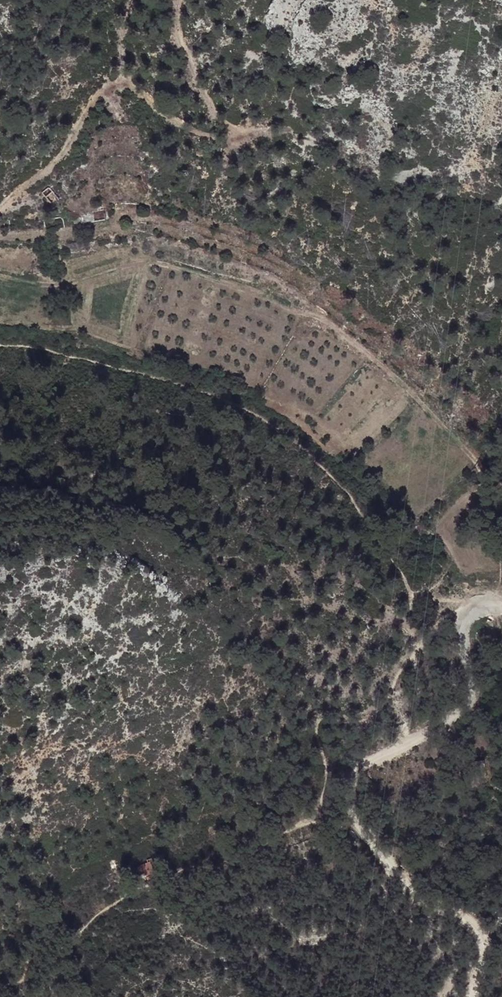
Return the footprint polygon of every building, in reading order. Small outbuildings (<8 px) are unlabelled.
[(40,217),(24,213),(21,225),(37,229),(40,217)] [(69,225),(51,221),(49,231),(67,235),(69,225)] [(465,750),(464,736),(452,738),(454,751),(465,750)] [(155,862),(140,864),(142,880),(157,878),(155,862)]
